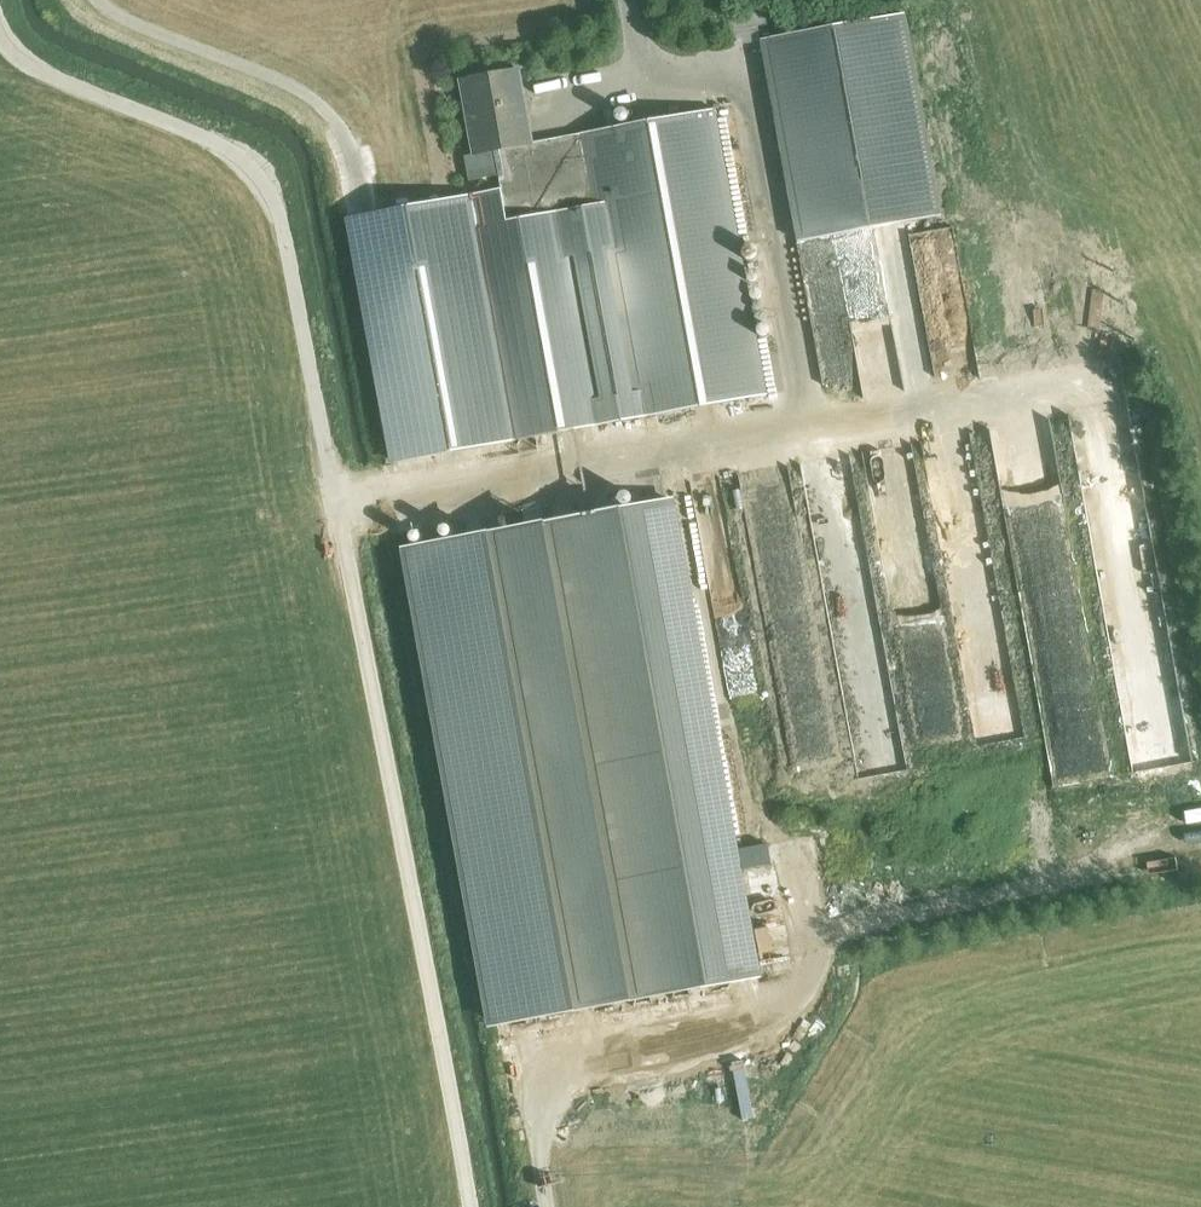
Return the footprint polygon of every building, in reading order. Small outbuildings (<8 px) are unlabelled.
[(906,14),(761,40),(798,241),(904,222),(943,215),(906,14)] [(350,216),(394,463),(507,442),(767,395),(714,109),(580,133),(582,141),(525,152),(516,105),(524,104),(517,69),(468,79),(474,112),(467,112),(474,155),(494,151),(500,189),(350,216)] [(870,348),(871,368),(909,366),(908,346),(870,348)] [(1041,516),(1026,518),(1047,661),(1076,657),(1079,671),(1099,668),(1100,678),(1112,677),(1114,684),(1127,682),(1090,439),(1071,442),(1079,494),(1059,496),(1059,497),(1039,500),(1041,516)] [(416,546),(405,548),(492,1024),(492,1026),(509,1023),(522,1020),(530,1019),(767,975),(680,498),(432,543),(416,546)] [(1013,671),(992,518),(955,523),(976,676),(1013,671)] [(1137,764),(1135,701),(1115,702),(1115,703),(1092,703),(1094,765),(1137,764)] [(750,739),(761,738),(763,763),(775,762),(772,716),(749,718),(750,739)] [(779,931),(781,955),(794,954),(785,858),(768,860),(770,883),(766,883),(770,932),(779,931)]
